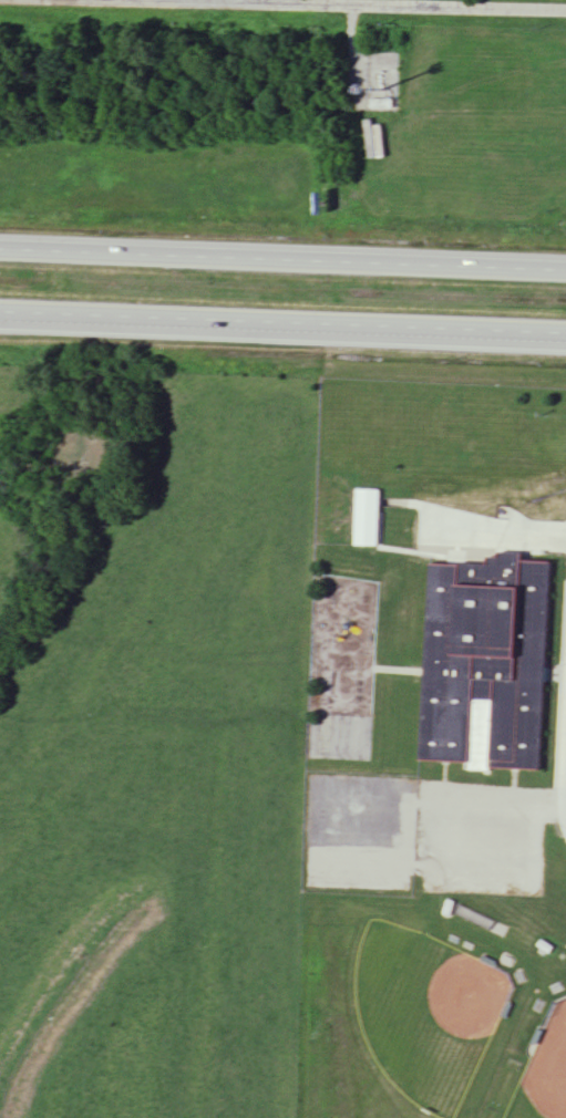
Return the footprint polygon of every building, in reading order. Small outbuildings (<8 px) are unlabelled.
[(379,491),(356,491),(356,549),(379,549),(379,491)] [(418,755),(426,562),(482,565),(483,553),(492,553),(492,548),(517,549),(516,558),(547,559),(538,768),(464,765),(464,757),(418,755)]
